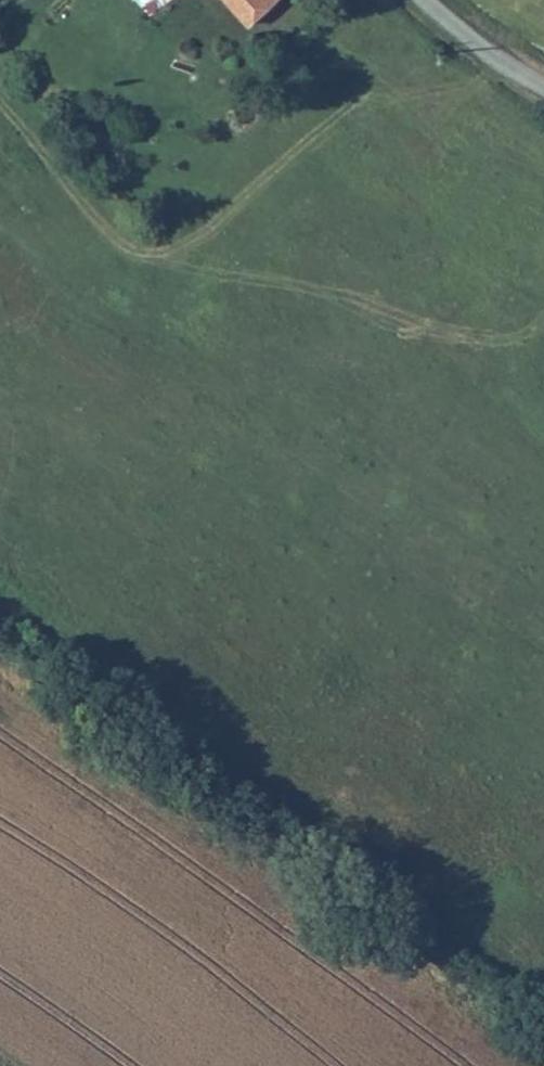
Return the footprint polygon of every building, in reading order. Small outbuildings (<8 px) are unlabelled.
[(247,30),(279,0),(218,0),(247,30)]
